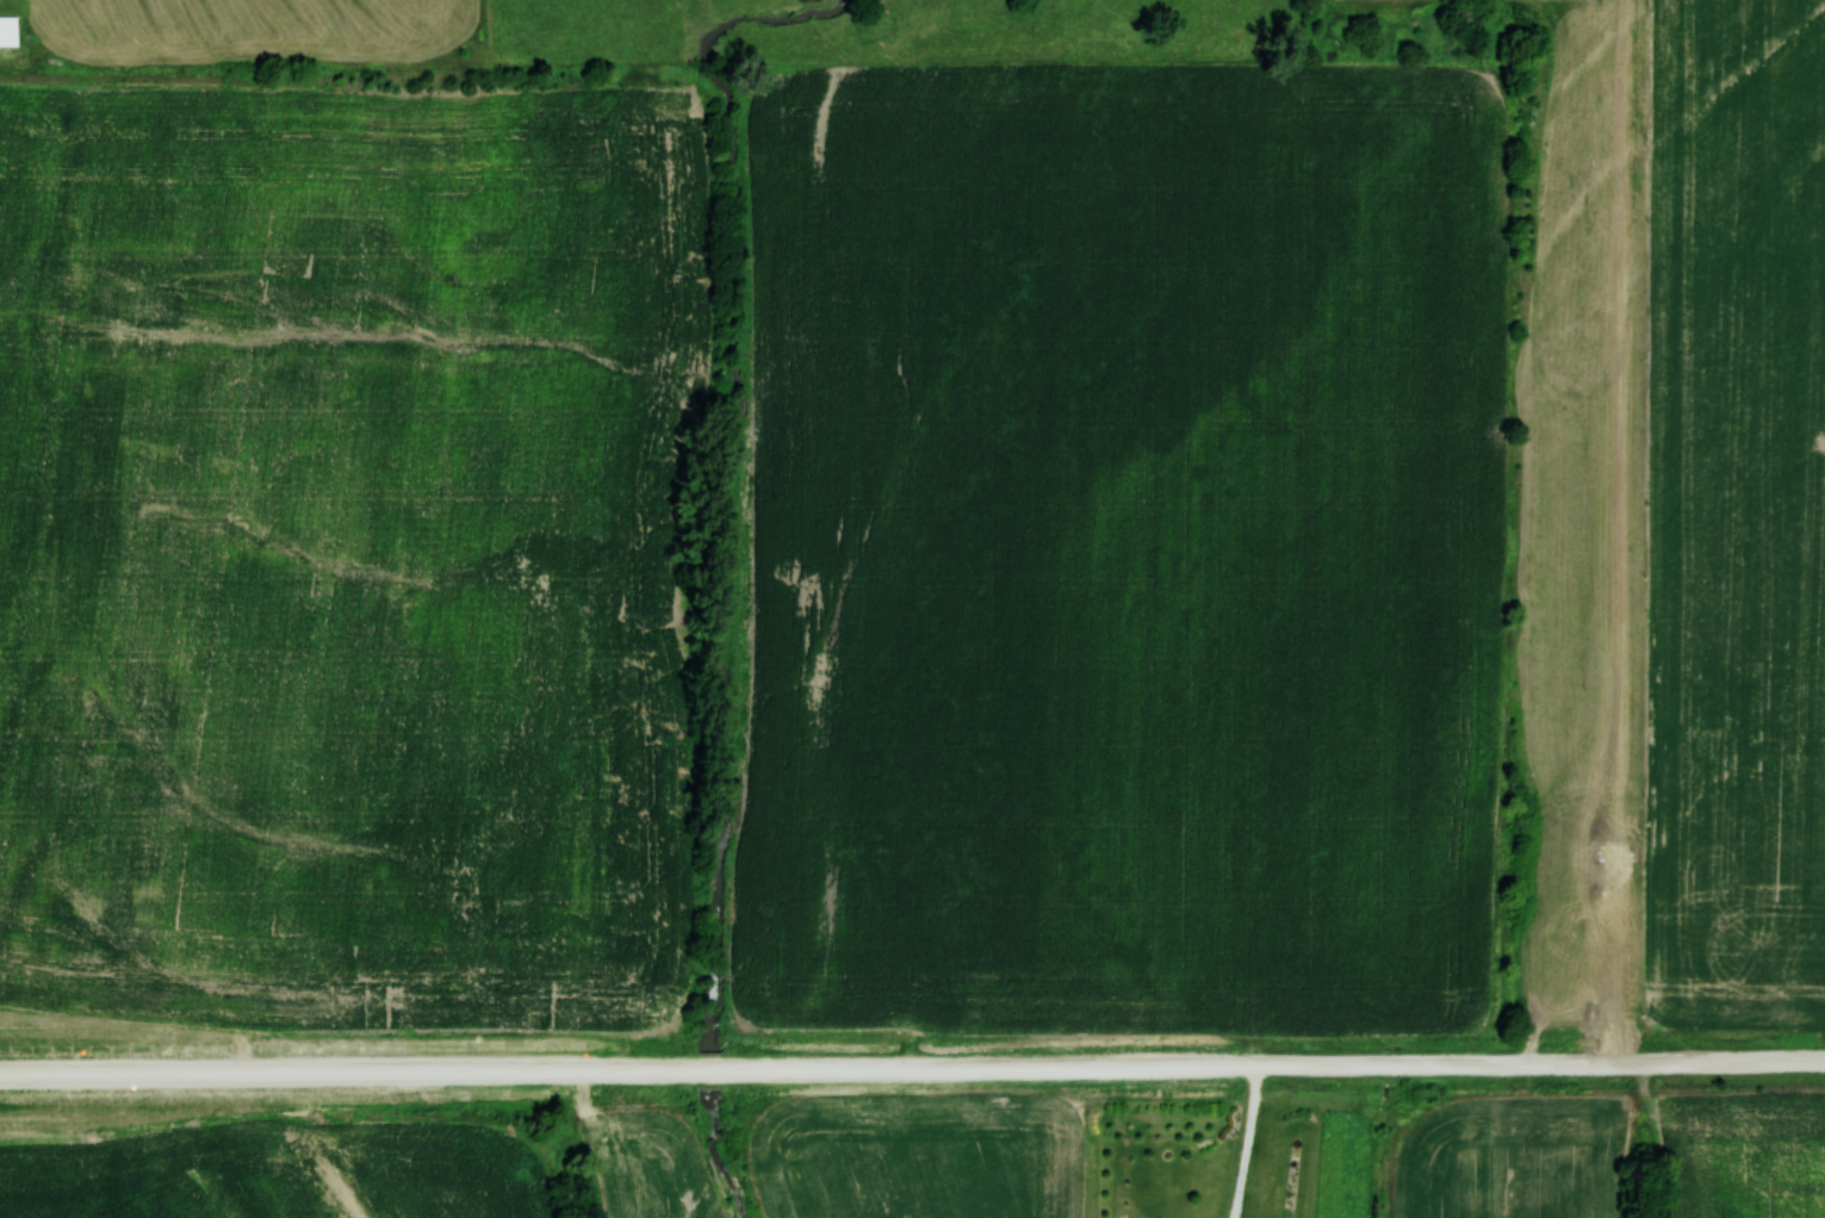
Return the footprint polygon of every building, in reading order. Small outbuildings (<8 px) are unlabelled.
[(17,16),(0,16),(0,46),(17,46),(17,16)]
